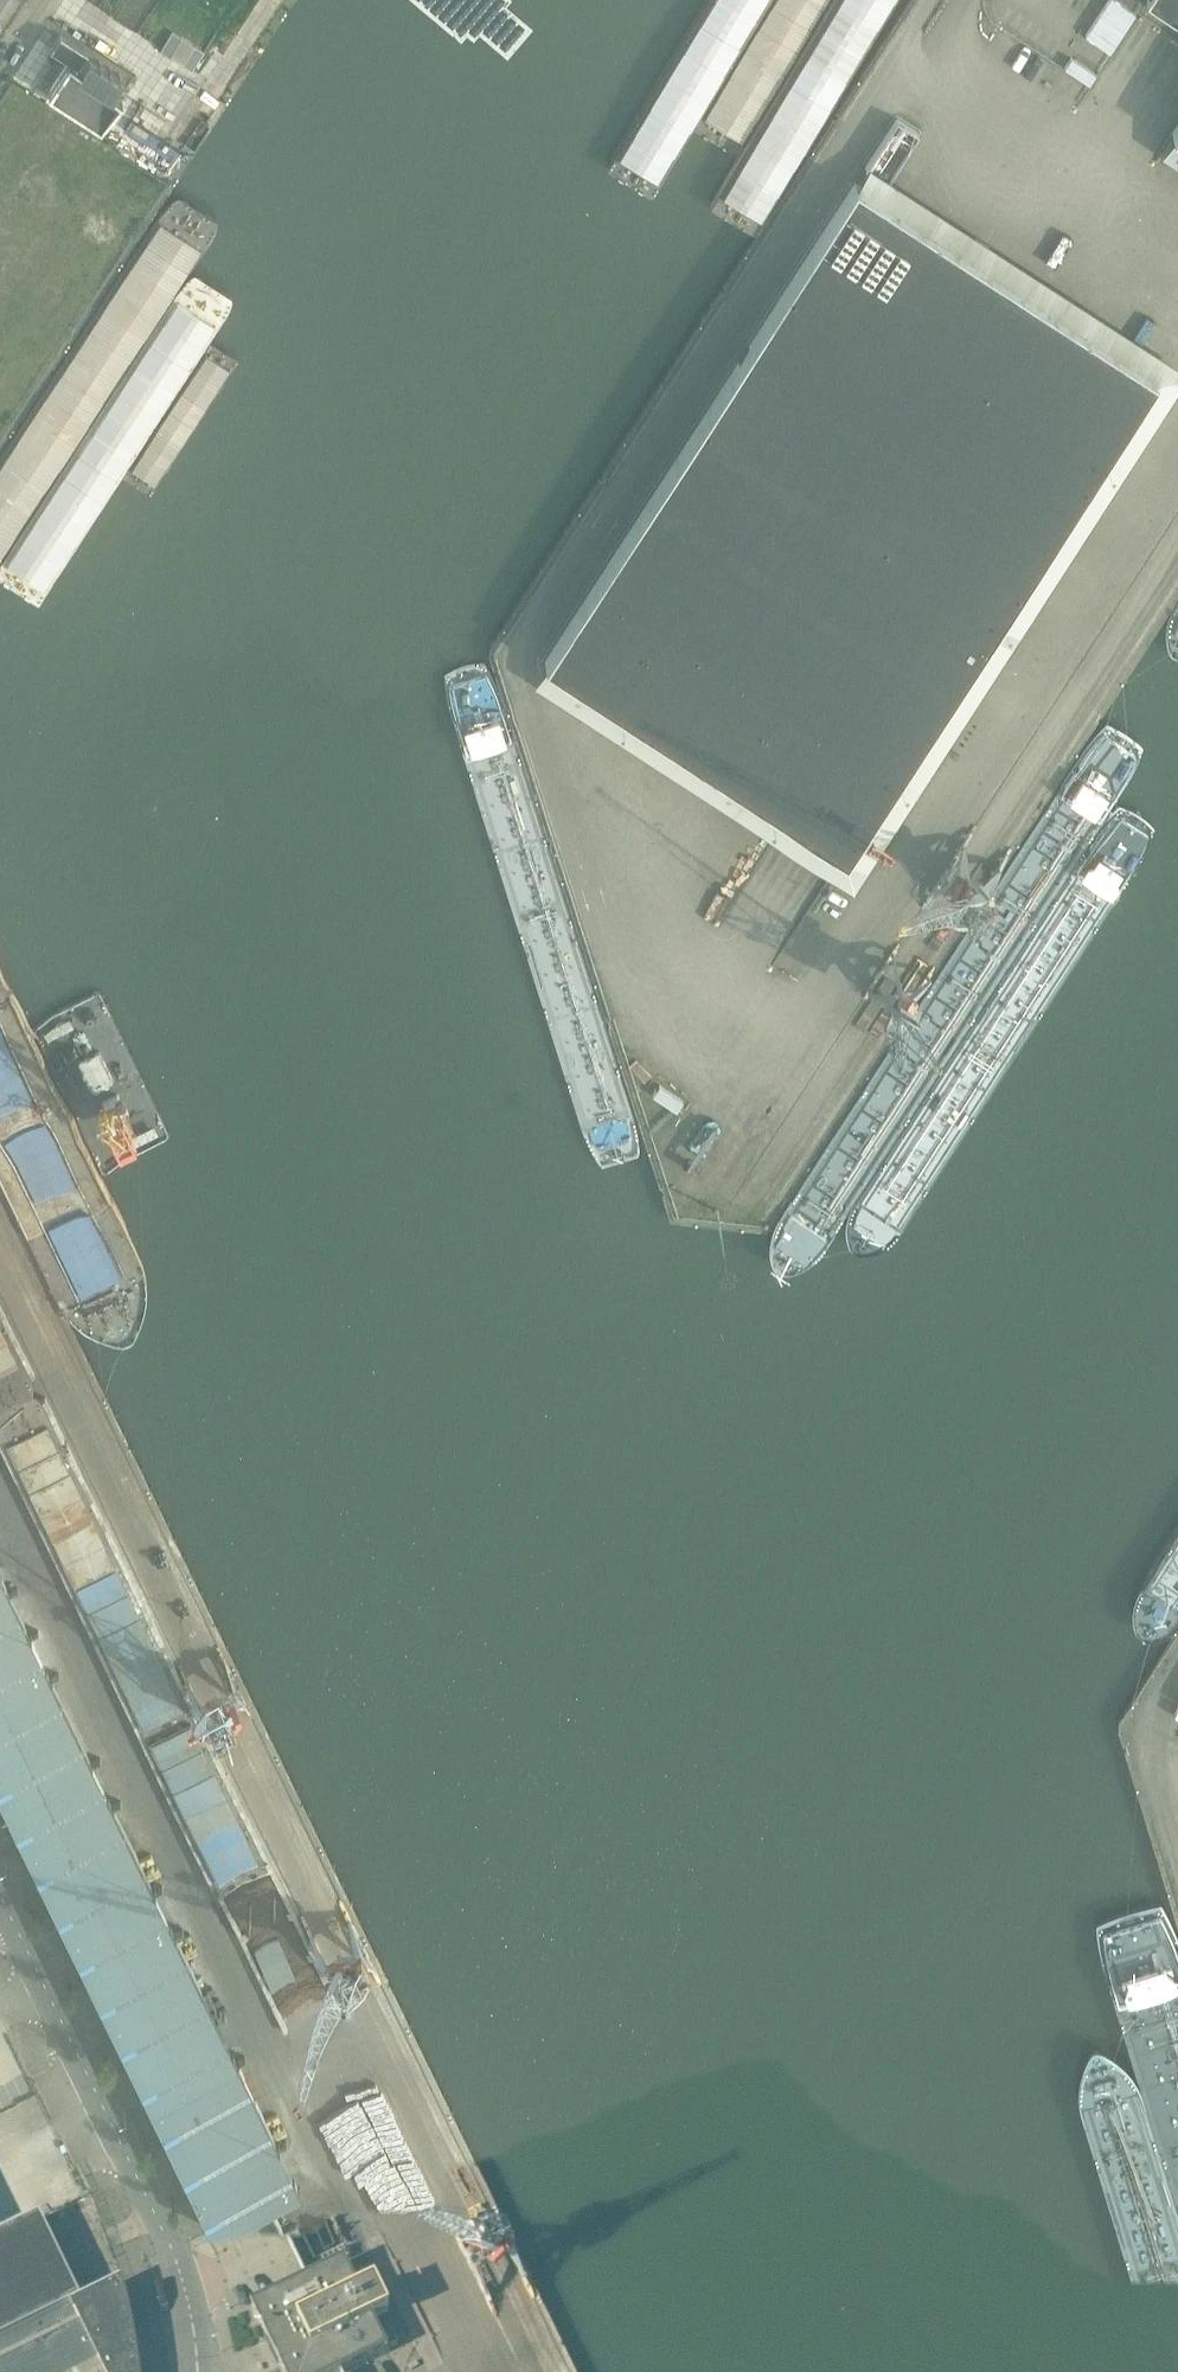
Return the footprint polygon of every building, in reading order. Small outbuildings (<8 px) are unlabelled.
[(1103,66),(1135,17),(1109,0),(1077,49),(1103,66)] [(1146,1),(1177,22),(1177,0),(1147,0),(1146,1)] [(69,61),(48,92),(101,126),(122,94),(111,87),(120,73),(89,53),(89,54),(61,35),(51,50),(69,61)] [(898,119),(866,168),(887,182),(919,133),(898,119)] [(846,858),(1157,378),(856,184),(545,663),(846,858)] [(643,949),(628,893),(614,897),(598,837),(565,846),(597,962),(643,949)] [(626,1021),(658,1008),(644,972),(612,984),(626,1021)] [(648,1080),(702,1058),(680,1005),(627,1027),(648,1080)] [(775,1104),(726,1072),(676,1148),(725,1180),(775,1104)] [(0,1572),(0,1790),(214,2232),(299,2190),(0,1572)] [(245,1938),(317,2104),(327,2099),(333,2114),(380,2093),(299,1906),(282,1913),(275,1898),(271,1899),(276,1912),(261,1918),(265,1929),(245,1938)] [(0,2239),(0,2341),(16,2333),(37,2323),(59,2313),(80,2302),(81,2302),(41,2219),(0,2239)] [(389,2353),(374,2322),(385,2317),(371,2288),(360,2293),(345,2262),(251,2308),(282,2371),(350,2371),(389,2353)] [(138,2349),(132,2316),(122,2283),(16,2333),(0,2341),(0,2371),(141,2371),(138,2349)]
